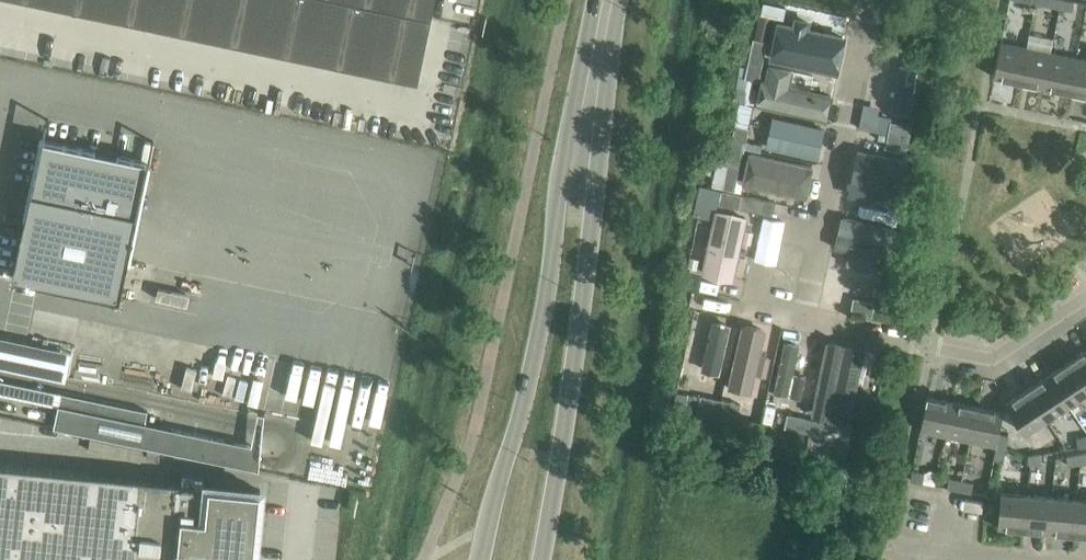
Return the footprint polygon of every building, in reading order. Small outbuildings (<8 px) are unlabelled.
[(418,81),(435,0),(31,0),(418,81)] [(1073,0),(1061,0),(1060,7),(1072,10),(1074,0),(1073,0)] [(775,15),(784,17),(787,7),(763,2),(761,13),(775,17),(775,15)] [(909,19),(898,16),(896,27),(907,29),(909,19)] [(776,22),(768,58),(838,72),(841,55),(845,38),(809,30),(810,22),(793,18),(792,26),(776,22)] [(767,41),(753,38),(749,58),(763,60),(767,41)] [(1019,81),(1026,46),(1001,41),(994,75),(1019,81)] [(1043,86),(1050,51),(1026,46),(1019,81),(1043,86)] [(1068,91),(1075,56),(1050,51),(1043,86),(1068,91)] [(1075,56),(1068,91),(1085,94),(1085,58),(1075,56)] [(763,60),(749,58),(747,67),(745,77),(758,80),(763,60)] [(761,80),(756,103),(827,119),(832,97),(790,87),(793,71),(768,66),(764,81),(761,80)] [(910,79),(897,77),(892,108),(905,110),(910,79)] [(825,131),(773,119),(767,146),(819,158),(825,131)] [(891,121),(888,134),(909,138),(911,125),(891,121)] [(748,127),(735,124),(731,144),(744,147),(748,127)] [(888,134),(885,147),(906,151),(907,150),(909,138),(888,134)] [(149,162),(42,139),(13,276),(120,299),(149,162)] [(744,147),(731,144),(727,164),(740,167),(744,147)] [(858,150),(851,180),(864,183),(861,196),(896,204),(905,161),(858,150)] [(812,166),(753,153),(746,184),(805,196),(812,166)] [(699,209),(715,212),(716,209),(717,209),(718,203),(721,190),(711,187),(704,186),(699,209)] [(721,190),(718,203),(739,207),(742,194),(735,193),(721,190)] [(735,279),(743,239),(751,241),(754,229),(745,227),(747,216),(717,209),(716,209),(715,212),(702,272),(735,279)] [(842,216),(838,234),(853,237),(850,250),(890,259),(897,229),(842,216)] [(875,301),(854,297),(851,310),(872,315),(875,301)] [(698,364),(708,366),(705,379),(721,383),(727,353),(716,351),(723,322),(708,318),(698,364)] [(746,326),(739,358),(743,359),(738,381),(764,387),(777,333),(746,326)] [(850,417),(864,351),(827,343),(812,409),(850,417)] [(1069,360),(1085,386),(1085,349),(1069,360)] [(808,395),(817,354),(802,351),(802,353),(786,350),(775,401),(805,408),(808,395)] [(1069,360),(1048,374),(1068,403),(1085,391),(1085,386),(1069,360)] [(1068,403),(1048,374),(1027,388),(1047,417),(1068,403)] [(1047,417),(1027,388),(1005,402),(1017,420),(1025,431),(1047,417)] [(148,409),(61,391),(54,426),(248,466),(253,444),(145,421),(148,409)] [(946,435),(953,400),(927,395),(920,429),(946,435)] [(741,403),(721,399),(718,412),(738,417),(741,403)] [(970,440),(978,405),(953,400),(946,435),(970,440)] [(1003,411),(978,405),(970,440),(996,445),(999,433),(1003,411)] [(827,421),(808,417),(805,431),(810,432),(824,435),(827,421)] [(848,440),(824,435),(810,432),(807,445),(846,453),(848,440)] [(1008,435),(999,433),(996,445),(1006,447),(1008,435)] [(1076,437),(1078,446),(1085,445),(1085,435),(1076,437)] [(1003,459),(1006,447),(996,445),(994,457),(1003,459)] [(1030,464),(1042,462),(1041,452),(1028,455),(1030,464)] [(1081,462),(1079,453),(1067,455),(1068,464),(1081,462)] [(251,556),(254,556),(261,489),(0,463),(0,559),(251,559),(251,556)] [(925,472),(912,469),(910,479),(923,481),(925,472)] [(959,489),(961,479),(949,477),(947,486),(959,489)] [(974,482),(961,479),(959,489),(972,491),(974,482)] [(1024,529),(1027,493),(1001,491),(998,526),(1024,529)] [(1049,531),(1052,496),(1027,493),(1024,529),(1049,531)] [(1074,533),(1077,498),(1052,496),(1049,531),(1074,533)] [(1077,498),(1074,533),(1085,534),(1085,499),(1077,498)]
